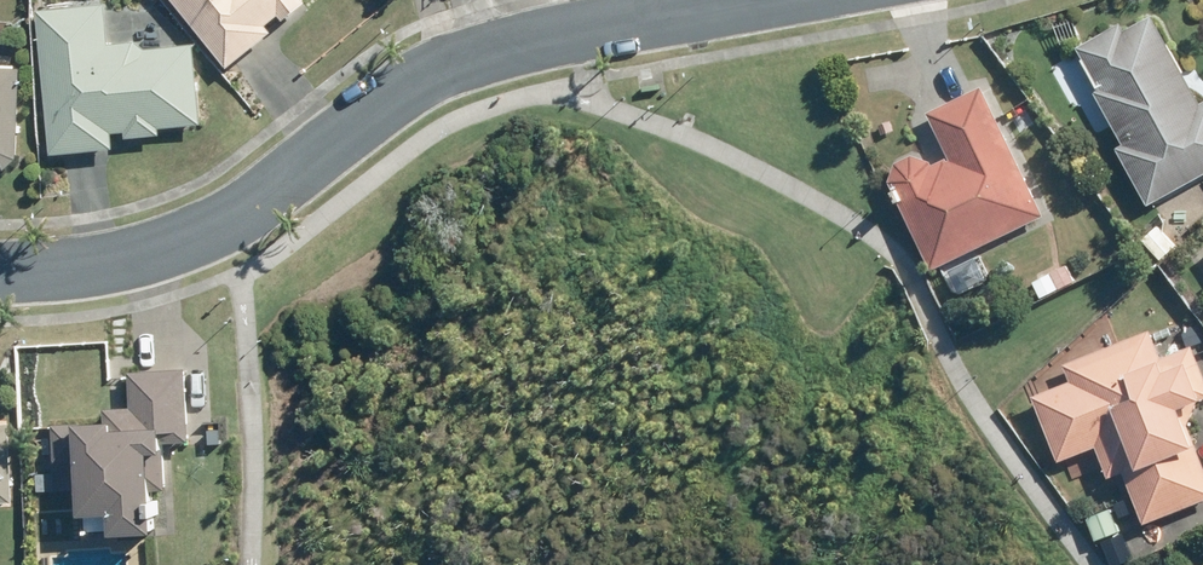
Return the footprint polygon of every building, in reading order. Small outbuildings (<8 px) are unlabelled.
[(268,25),(280,14),(298,0),(174,0),(228,66),(272,30),(268,25)] [(104,4),(38,10),(51,152),(112,146),(110,132),(158,127),(200,123),(193,44),(146,48),(145,48),(108,51),(104,4)] [(1120,140),(1112,144),(1146,202),(1202,169),(1202,95),(1198,98),(1146,11),(1120,26),(1115,18),(1074,42),(1097,83),(1090,87),(1120,140)] [(6,167),(18,154),(21,66),(0,66),(0,166),(6,167)] [(892,156),(885,176),(929,265),(1040,210),(978,84),(925,109),(946,151),(928,160),(926,156),(906,149),(892,156)] [(875,124),(880,134),(893,128),(889,118),(875,124)] [(1155,223),(1140,237),(1157,257),(1173,243),(1155,223)] [(1065,261),(1031,278),(1039,295),(1073,278),(1065,261)] [(1195,345),(1202,342),(1202,327),(1202,324),(1186,331),(1190,343),(1161,354),(1152,326),(1065,360),(1109,473),(1125,467),(1146,520),(1202,498),(1202,452),(1195,432),(1190,435),(1180,406),(1202,397),(1202,365),(1195,345)] [(157,460),(162,460),(161,443),(183,442),(181,370),(126,372),(127,407),(98,408),(99,424),(49,425),(50,462),(70,462),(71,516),(86,516),(86,532),(102,531),(102,535),(145,534),(145,488),(158,487),(157,460)] [(14,501),(11,421),(0,422),(0,502),(14,501)] [(1117,508),(1092,516),(1100,539),(1125,529),(1117,508)]
